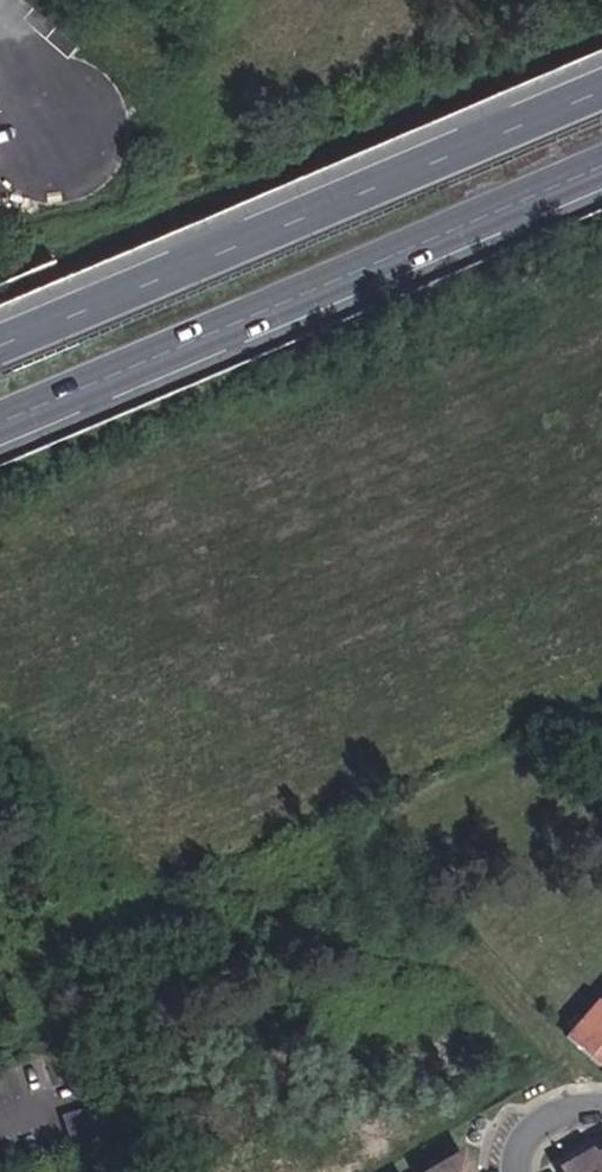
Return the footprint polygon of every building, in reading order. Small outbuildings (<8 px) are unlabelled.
[(599,1068),(601,1065),(601,1011),(601,1009),(594,1004),(565,1039),(599,1068)] [(591,1158),(588,1153),(559,1170),(560,1171),(601,1171),(601,1152),(591,1158)] [(457,1155),(427,1171),(468,1171),(457,1155)]
